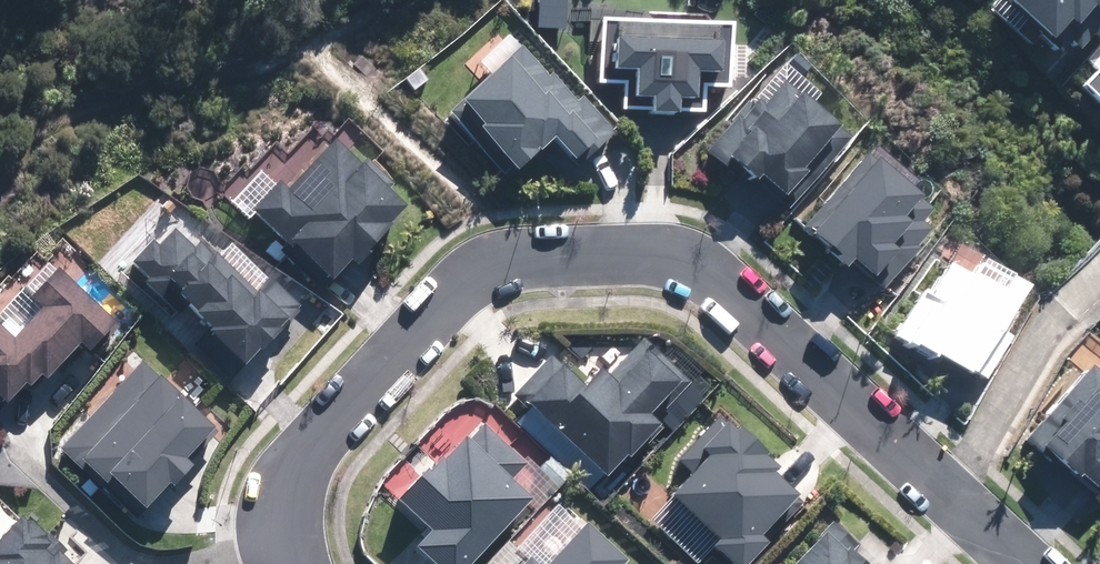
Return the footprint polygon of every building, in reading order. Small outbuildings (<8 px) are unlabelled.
[(539,27),(567,28),(568,0),(540,0),(539,27)] [(1025,19),(1013,33),(1032,50),(1039,41),(1055,55),(1071,38),(1082,48),(1096,32),(1099,36),(1099,0),(1004,0),(1025,19)] [(736,22),(603,17),(601,82),(627,83),(626,109),(707,112),(708,88),(733,89),(736,22)] [(461,134),(505,177),(539,142),(561,164),(568,157),(577,166),(610,133),(572,96),(568,100),(546,78),(542,83),(503,45),(443,107),(466,129),(461,134)] [(411,94),(427,81),(417,69),(402,82),(411,94)] [(1083,88),(1099,105),(1099,70),(1083,88)] [(774,82),(754,105),(746,98),(695,156),(715,173),(719,168),(741,187),(747,180),(782,211),(843,142),(774,82)] [(377,226),(392,207),(380,197),(387,189),(356,163),(349,171),(318,146),(278,196),(251,174),(225,205),(322,285),(339,264),(347,270),(358,257),(356,255),(379,227),(377,226)] [(856,159),(790,234),(833,272),(840,264),(875,295),(927,236),(914,224),(922,215),(901,196),(898,200),(861,168),(863,165),(856,159)] [(147,249),(143,245),(122,268),(136,280),(131,286),(151,304),(157,296),(198,332),(194,336),(233,370),(246,354),(250,358),(272,333),(274,335),(297,309),(257,274),(244,290),(191,244),(184,252),(161,232),(147,249)] [(885,342),(892,346),(922,362),(963,384),(967,378),(979,384),(1003,340),(992,334),(1013,294),(969,271),(963,282),(934,267),(917,297),(911,294),(885,342)] [(29,311),(2,342),(0,340),(0,402),(13,387),(19,392),(31,379),(36,384),(70,347),(81,357),(96,339),(103,346),(116,332),(44,268),(16,300),(29,311)] [(693,383),(642,337),(603,379),(591,369),(575,386),(562,374),(566,369),(550,354),(510,397),(601,480),(621,458),(634,470),(674,427),(662,416),(693,383)] [(161,491),(183,469),(173,459),(202,430),(135,365),(51,451),(90,490),(96,484),(128,515),(157,486),(161,491)] [(1093,509),(1099,501),(1099,401),(1089,392),(1092,388),(1075,373),(1015,442),(1093,509)] [(716,420),(676,461),(685,469),(660,495),(707,541),(702,546),(720,563),(744,563),(764,543),(757,537),(777,516),(783,523),(801,504),(716,420)] [(403,459),(416,471),(386,504),(422,531),(405,553),(420,563),(465,563),(526,499),(509,484),(526,466),(482,424),(463,444),(457,439),(437,460),(418,443),(403,459)] [(0,519),(0,563),(50,563),(59,553),(34,535),(29,541),(0,519)] [(827,520),(782,563),(850,563),(844,559),(857,543),(827,520)] [(575,524),(538,563),(619,563),(575,524)]
